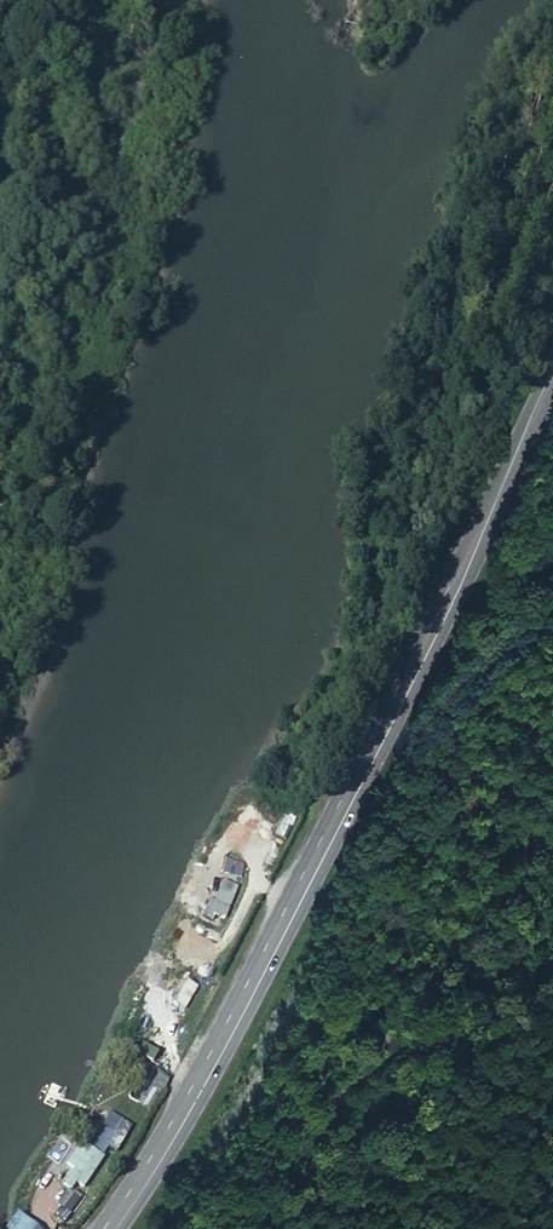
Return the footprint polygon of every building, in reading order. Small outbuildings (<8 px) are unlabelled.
[(221,858),(219,871),(238,874),(240,864),(221,858)] [(206,900),(199,917),(208,921),(211,915),(221,919),(234,888),(220,882),(211,903),(206,900)] [(179,1008),(190,986),(179,981),(168,1003),(179,1008)] [(155,1054),(141,1046),(138,1054),(152,1063),(155,1054)] [(135,1060),(133,1066),(143,1070),(145,1065),(135,1060)] [(80,1139),(70,1151),(80,1158),(85,1151),(92,1156),(110,1133),(103,1128),(89,1146),(80,1139)] [(69,1189),(51,1209),(59,1216),(64,1210),(62,1209),(75,1194),(69,1189)]
